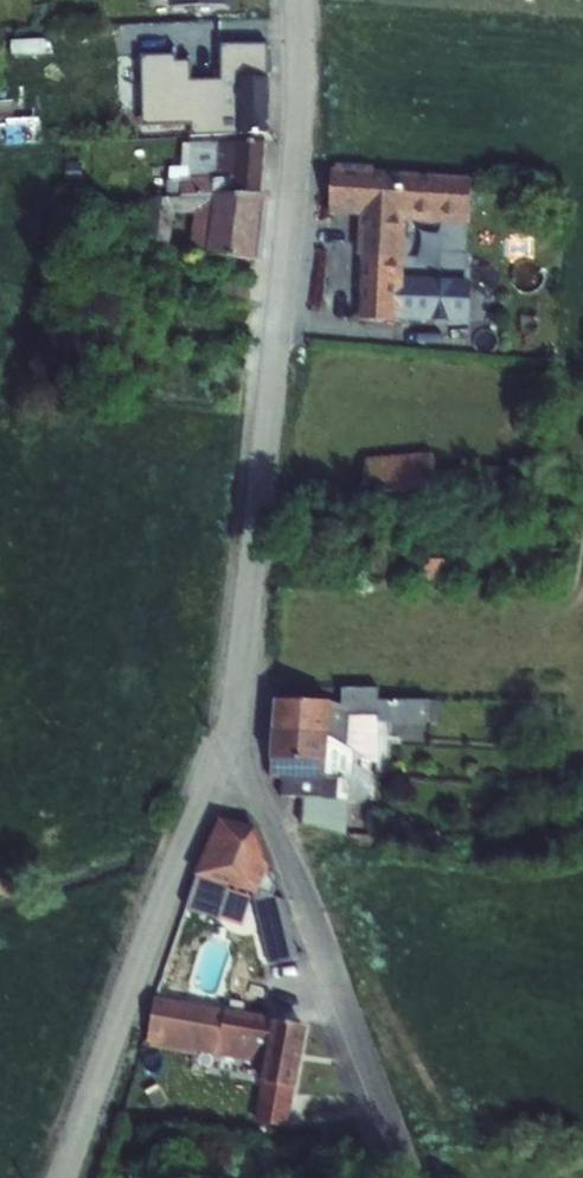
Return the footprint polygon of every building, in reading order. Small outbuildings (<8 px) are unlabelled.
[(172,8),(225,7),(225,0),(172,0),(172,8)] [(175,61),(140,62),(142,133),(190,132),(190,136),(267,135),(266,80),(265,54),(220,55),(220,89),(190,90),(190,71),(175,71),(175,61)] [(40,145),(39,119),(13,120),(13,102),(0,103),(0,147),(40,145)] [(167,182),(166,200),(181,200),(181,198),(214,196),(234,195),(261,196),(264,142),(217,144),(182,145),(181,169),(170,168),(168,183),(167,182)] [(66,164),(66,189),(81,189),(81,164),(66,164)] [(362,257),(399,259),(400,205),(467,210),(469,181),(371,174),(371,169),(335,167),(335,172),(332,172),(329,209),(364,210),(362,257)] [(149,200),(142,248),(168,251),(172,215),(193,214),(188,253),(206,255),(254,261),(261,196),(234,195),(214,196),(181,198),(181,200),(166,200),(149,200)] [(399,259),(362,257),(359,319),(386,320),(386,329),(412,330),(413,321),(473,324),(475,285),(409,282),(410,261),(399,259)] [(429,460),(361,466),(366,514),(434,508),(429,460)] [(328,737),(345,746),(378,765),(378,724),(428,723),(428,701),(378,701),(378,689),(341,689),(341,705),(330,702),(328,737)] [(271,733),(328,737),(330,702),(274,701),(271,733)] [(327,762),(328,737),(271,733),(269,761),(327,762)] [(327,762),(269,761),(269,779),(281,779),(281,797),(302,798),(301,824),(345,834),(347,795),(342,794),(343,778),(345,746),(328,737),(327,762)] [(196,877),(185,909),(219,920),(229,886),(250,893),(248,904),(268,910),(275,888),(268,870),(269,867),(255,827),(219,819),(193,876),(196,877)] [(263,944),(292,937),(286,914),(276,913),(273,914),(274,917),(252,919),(257,945),(263,944)] [(297,958),(292,937),(263,944),(268,964),(297,958)] [(264,1065),(272,1020),(272,1017),(225,1009),(225,1010),(154,998),(146,1044),(264,1065)] [(272,1020),(264,1065),(261,1083),(295,1089),(296,1089),(307,1027),(272,1020)] [(295,1089),(261,1083),(254,1122),(288,1129),(295,1089)]
